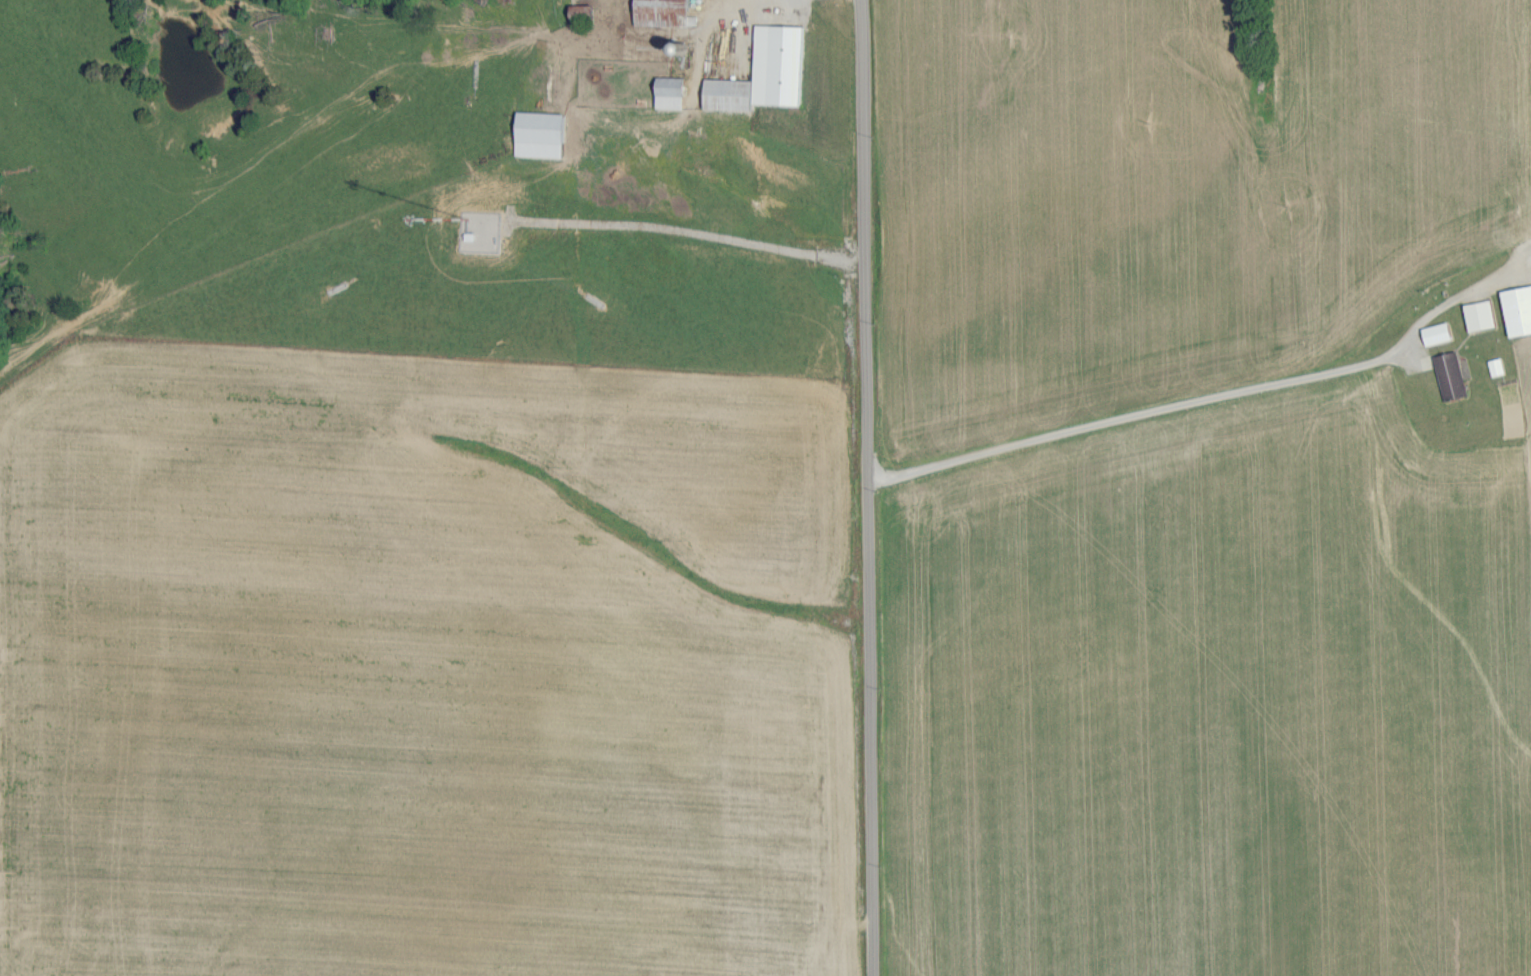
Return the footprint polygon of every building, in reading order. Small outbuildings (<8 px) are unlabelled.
[(640,25),(699,26),(700,15),(694,15),(694,0),(641,0),(640,25)] [(809,25),(760,23),(759,79),(710,78),(709,108),(758,109),(758,103),(807,104),(809,25)] [(689,108),(690,76),(662,76),(661,107),(689,108)] [(520,154),(569,157),(571,112),(522,110),(520,154)] [(1502,325),(1497,298),(1469,304),(1475,331),(1502,325)] [(1431,345),(1457,338),(1453,321),(1426,328),(1431,345)] [(1437,356),(1449,400),(1473,394),(1461,350),(1437,356)] [(1496,376),(1509,372),(1505,356),(1492,359),(1496,376)]
